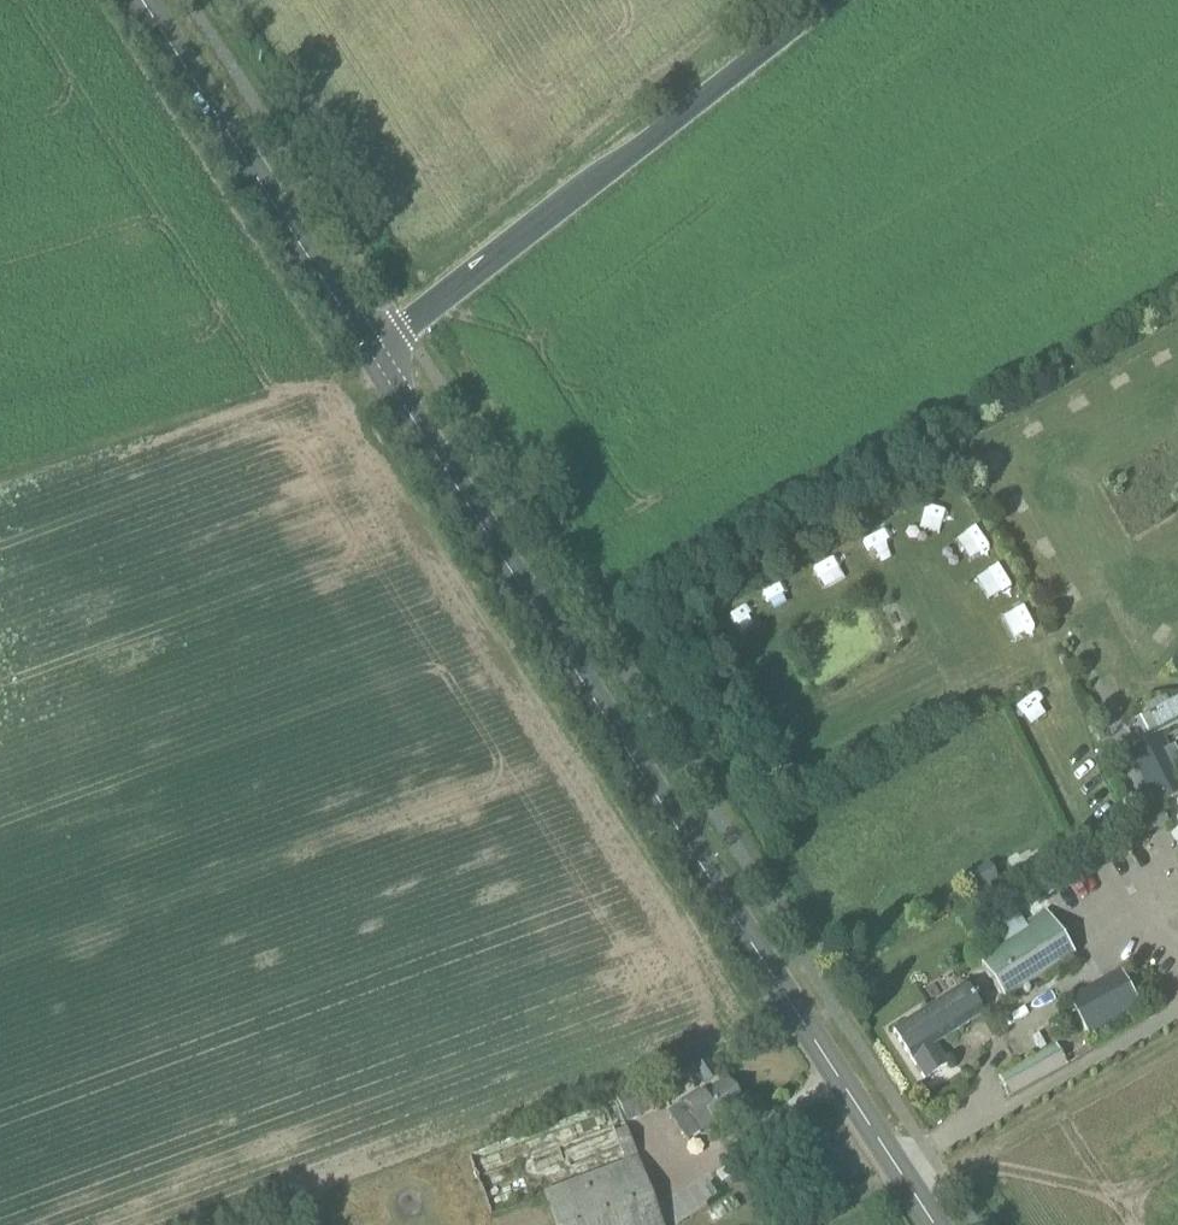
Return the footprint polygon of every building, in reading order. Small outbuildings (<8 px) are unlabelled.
[(1148,716),(1156,731),(1177,719),(1177,700),(1148,716)] [(1177,795),(1177,768),(1160,737),(1127,756),(1157,808),(1177,795)] [(966,876),(976,893),(990,885),(998,880),(988,863),(966,876)] [(1046,911),(974,957),(1005,1003),(1075,957),(1046,911)] [(1121,974),(1069,1002),(1073,1011),(1063,1016),(1070,1029),(1080,1024),(1088,1039),(1141,1011),(1121,974)] [(935,1047),(984,1015),(965,986),(896,1032),(927,1079),(948,1065),(935,1047)] [(1010,1099),(1068,1066),(1056,1044),(998,1077),(1010,1099)] [(667,1113),(687,1142),(743,1106),(728,1082),(705,1096),(702,1092),(683,1104),(682,1103),(667,1113)] [(656,1109),(649,1093),(645,1085),(615,1099),(627,1125),(657,1111),(656,1109)] [(638,1157),(637,1157),(629,1133),(615,1138),(625,1166),(545,1195),(555,1224),(663,1224),(640,1161),(638,1157)] [(719,1200),(737,1187),(731,1178),(713,1191),(719,1200)] [(735,1224),(727,1213),(711,1224),(733,1224),(735,1224)]
